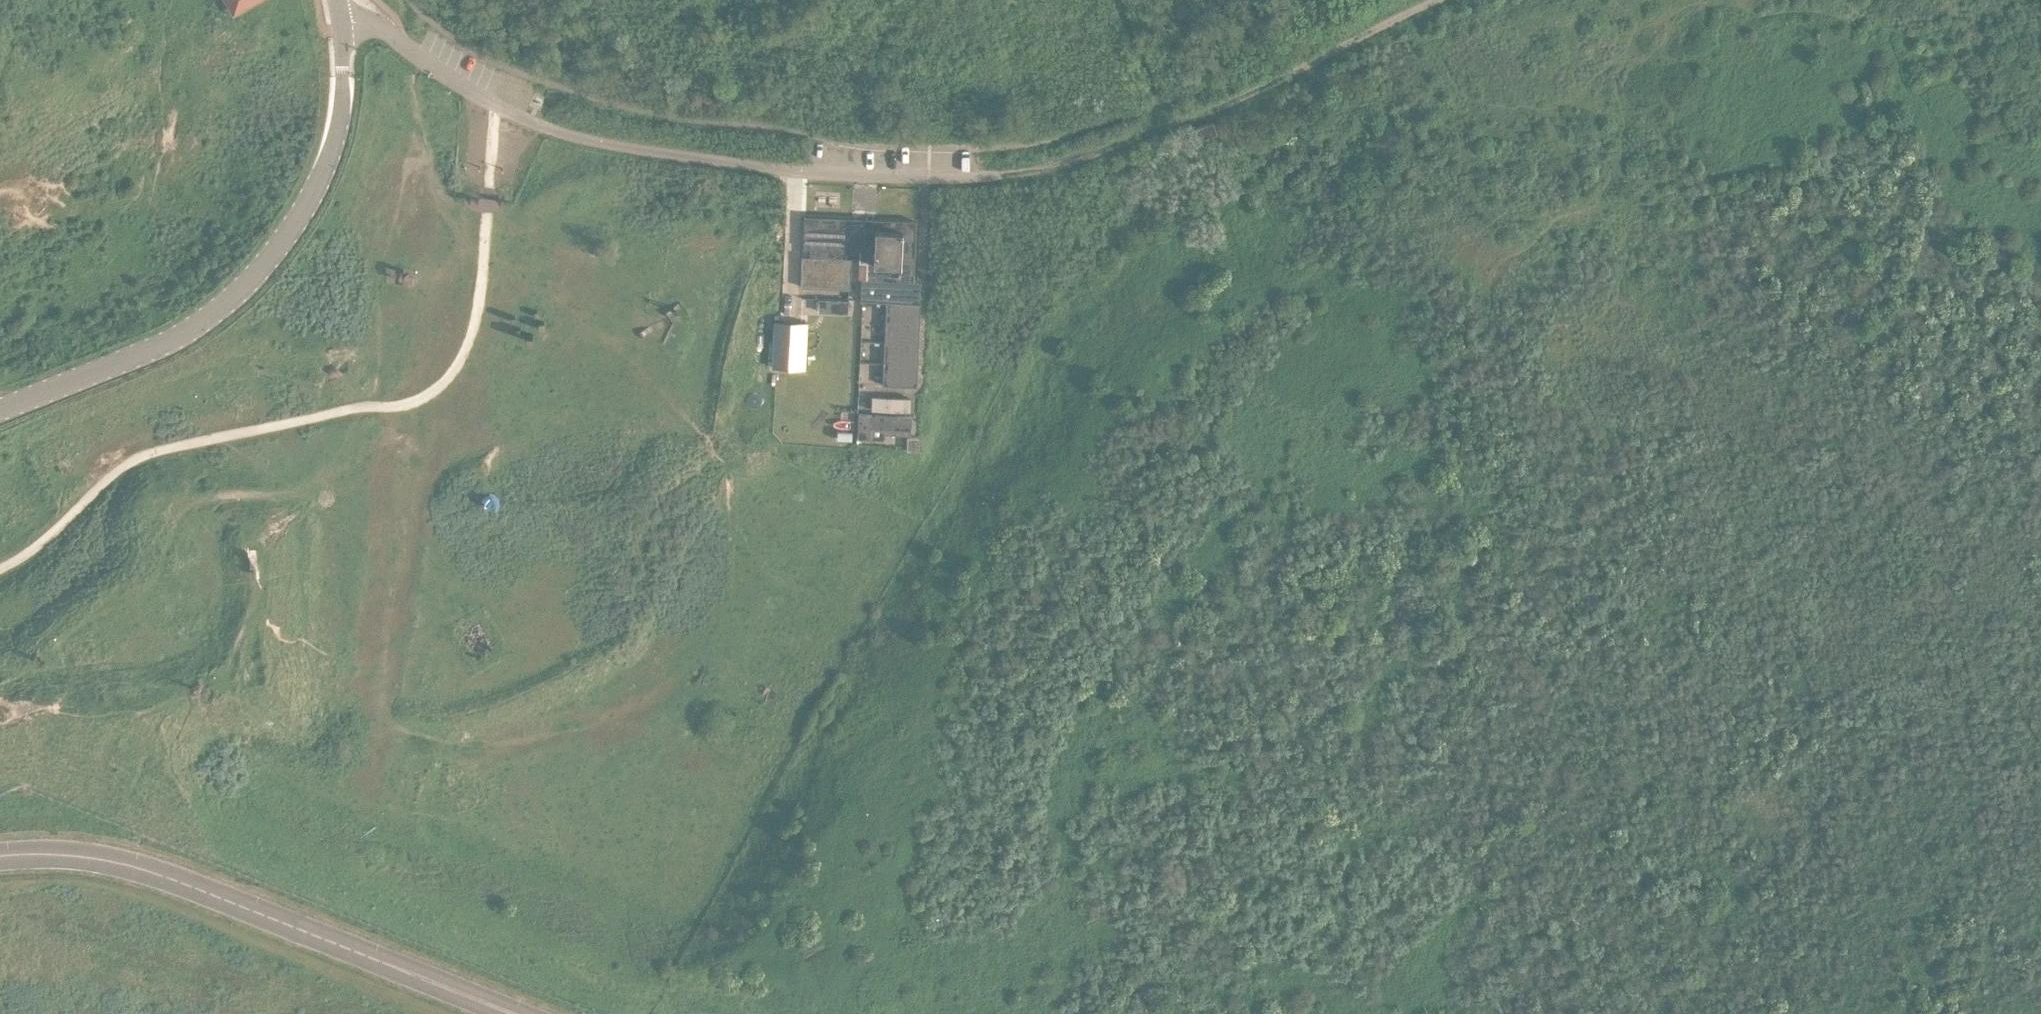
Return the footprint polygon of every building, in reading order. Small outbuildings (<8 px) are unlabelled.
[(233,11),(252,0),(227,0),(233,11)] [(801,255),(800,285),(848,287),(849,257),(845,257),(845,249),(859,249),(858,260),(865,261),(865,277),(860,277),(859,298),(859,299),(885,300),(881,383),(915,385),(919,302),(919,300),(918,300),(919,289),(910,288),(910,280),(911,280),(914,219),(803,215),(802,247),(808,247),(808,255),(801,255)] [(816,297),(816,310),(846,311),(846,298),(816,297)] [(788,355),(788,346),(796,347),(797,315),(779,314),(773,314),(772,346),(771,355),(788,355)] [(910,411),(910,399),(870,397),(870,410),(887,410),(887,413),(857,412),(856,436),(868,436),(868,426),(911,427),(912,415),(896,414),(897,411),(910,411)] [(813,423),(813,436),(854,437),(854,424),(813,423)] [(916,448),(916,436),(905,436),(905,448),(916,448)]
